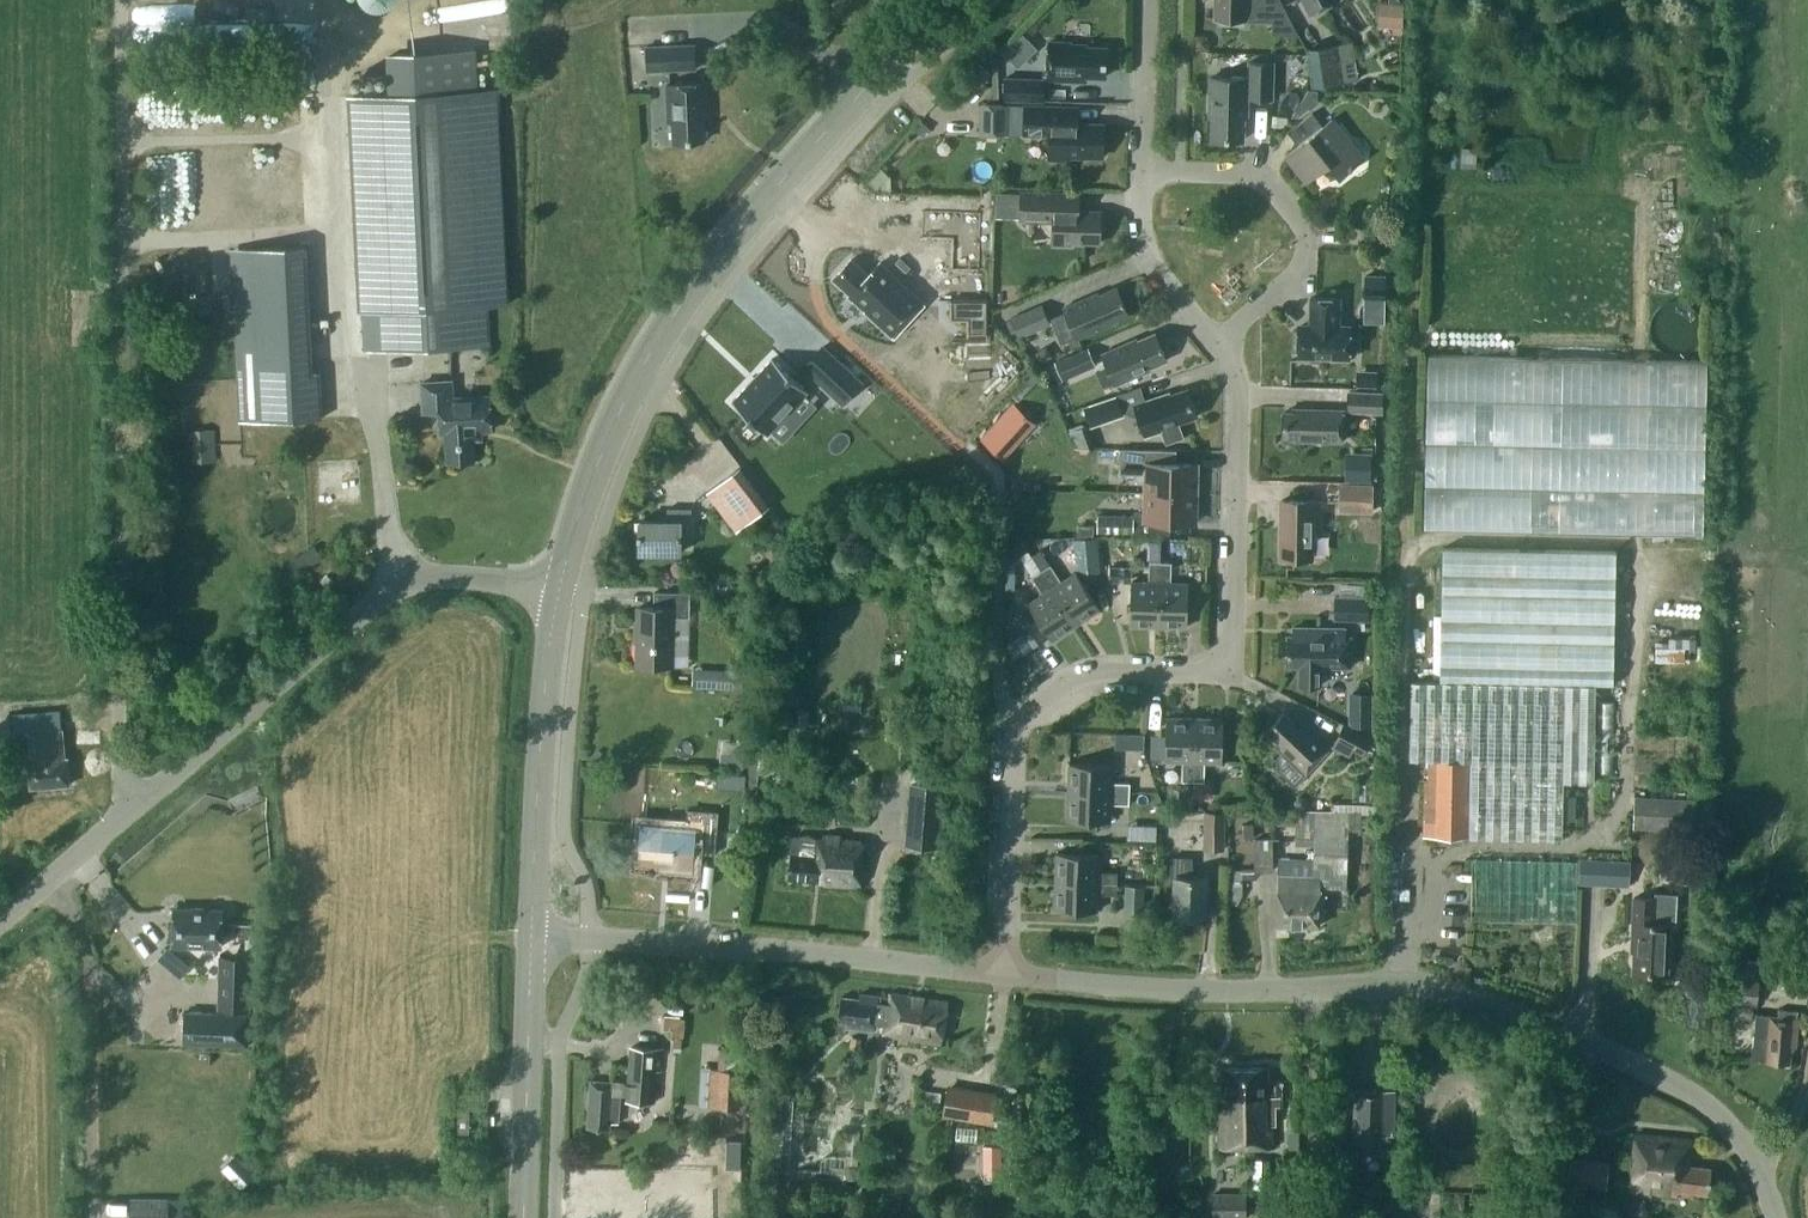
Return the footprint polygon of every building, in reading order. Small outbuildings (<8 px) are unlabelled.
[(1246,19),(1246,0),(1214,0),(1214,18),(1246,19)] [(1265,19),(1273,19),(1292,20),(1282,0),(1266,0),(1265,19)] [(1309,12),(1332,0),(1303,0),(1309,12)] [(1402,4),(1386,4),(1385,26),(1392,26),(1402,26),(1402,4)] [(1024,34),(1005,52),(1018,66),(1037,48),(1024,34)] [(1195,36),(1195,49),(1208,50),(1208,42),(1203,36),(1195,36)] [(1086,46),(1086,44),(1070,43),(1070,42),(1048,41),(1047,79),(1075,80),(1075,75),(1105,76),(1105,46),(1086,46)] [(646,46),(647,70),(695,68),(694,44),(646,46)] [(1342,82),(1336,44),(1308,48),(1313,86),(1342,82)] [(482,47),(393,50),(395,86),(483,82),(482,47)] [(1248,78),(1210,77),(1209,115),(1212,115),(1211,137),(1243,138),(1244,116),(1247,117),(1248,97),(1272,98),(1273,62),(1249,61),(1248,78)] [(1004,76),(1003,99),(1043,100),(1044,77),(1004,76)] [(673,121),(674,141),(704,140),(703,109),(708,109),(706,82),(666,84),(668,122),(673,121)] [(391,92),(353,94),(363,311),(368,310),(370,350),(490,345),(488,305),(507,304),(497,88),(478,88),(391,92)] [(1015,133),(1015,101),(984,101),(984,133),(1015,133)] [(1050,134),(1049,159),(1069,160),(1069,154),(1102,155),(1103,124),(1078,123),(1079,106),(1024,105),(1024,133),(1050,134)] [(1288,152),(1309,179),(1329,164),(1339,177),(1363,158),(1332,118),(1322,125),(1312,112),(1288,131),(1298,144),(1288,152)] [(1476,168),(1476,148),(1462,148),(1462,168),(1476,168)] [(1053,220),(1053,244),(1071,244),(1071,241),(1099,242),(1100,210),(1079,210),(1079,193),(1044,192),(1044,191),(1020,190),(1020,219),(1044,220),(1053,220)] [(922,234),(953,235),(952,266),(979,267),(981,209),(923,207),(922,234)] [(901,260),(942,261),(942,246),(901,246),(901,260)] [(851,258),(833,277),(850,293),(849,295),(893,336),(924,302),(906,286),(905,287),(897,279),(898,278),(880,262),(868,274),(851,258)] [(1128,313),(1116,286),(1098,294),(1097,292),(1064,307),(1077,338),(1111,323),(1110,321),(1128,313)] [(1365,286),(1365,300),(1385,301),(1385,286),(1365,286)] [(1357,355),(1357,337),(1350,337),(1350,325),(1339,324),(1340,297),(1310,297),(1310,326),(1298,326),(1297,354),(1316,354),(1319,357),(1349,358),(1349,355),(1357,355)] [(1032,326),(1048,319),(1042,305),(1010,319),(1018,337),(1034,331),(1032,326)] [(253,355),(253,356),(311,353),(309,310),(251,313),(253,355)] [(1148,367),(1166,359),(1155,332),(1137,340),(1136,338),(1102,353),(1116,384),(1149,369),(1148,367)] [(823,345),(803,366),(842,402),(861,381),(823,345)] [(1094,365),(1086,348),(1055,362),(1062,379),(1094,365)] [(1048,350),(1041,349),(1036,353),(1042,363),(1052,356),(1048,350)] [(1434,351),(1431,523),(1710,529),(1711,442),(1713,443),(1715,356),(1434,351)] [(773,357),(732,401),(767,434),(770,430),(804,394),(808,390),(773,357)] [(237,379),(240,422),(321,418),(319,374),(237,379)] [(446,432),(447,461),(474,459),(473,431),(491,430),(489,395),(452,397),(452,380),(422,382),(423,411),(440,410),(441,432),(446,432)] [(1169,392),(1134,404),(1145,435),(1161,430),(1165,442),(1183,436),(1179,422),(1197,415),(1188,388),(1169,394),(1169,392)] [(1346,412),(1383,413),(1383,392),(1346,392),(1346,412)] [(1082,405),(1090,427),(1123,415),(1116,394),(1082,405)] [(1292,439),(1342,440),(1343,409),(1293,408),(1293,411),(1283,411),(1283,436),(1292,436),(1292,439)] [(1016,434),(998,418),(980,438),(998,454),(1016,434)] [(209,429),(192,430),(194,458),(210,457),(209,429)] [(1163,449),(1120,448),(1119,473),(1146,474),(1145,491),(1196,492),(1197,463),(1175,462),(1163,462),(1163,449)] [(1370,454),(1345,453),(1345,479),(1370,479),(1370,454)] [(734,527),(765,504),(736,466),(705,489),(734,527)] [(1338,511),(1372,512),(1372,484),(1338,483),(1338,511)] [(1196,522),(1196,492),(1145,491),(1145,521),(1196,522)] [(1318,520),(1318,500),(1281,499),(1280,557),(1312,558),(1313,520),(1318,520)] [(639,551),(680,552),(681,525),(690,525),(690,509),(667,509),(667,515),(657,515),(657,520),(639,520),(639,533),(638,533),(638,538),(639,538),(639,551)] [(1133,533),(1133,516),(1097,515),(1097,532),(1133,533)] [(1007,549),(1014,560),(1028,552),(1020,540),(1007,549)] [(1410,681),(1408,757),(1428,758),(1428,779),(1424,779),(1422,837),(1468,838),(1468,819),(1563,820),(1564,782),(1594,783),(1596,684),(1612,685),(1615,550),(1442,546),(1439,681),(1410,681)] [(1149,561),(1148,581),(1131,581),(1130,624),(1159,625),(1160,561),(1149,561)] [(1187,626),(1188,582),(1171,582),(1172,561),(1160,561),(1159,625),(1187,626)] [(1076,571),(1061,581),(1050,564),(1041,570),(1076,624),(1100,608),(1076,571)] [(1110,582),(1128,583),(1128,568),(1110,567),(1110,582)] [(1042,593),(1028,603),(1052,639),(1076,624),(1041,570),(1031,576),(1042,593)] [(638,607),(636,664),(672,665),(673,616),(689,616),(689,592),(654,591),(654,607),(638,607)] [(1368,596),(1335,596),(1334,617),(1368,618),(1368,596)] [(1009,610),(1026,635),(1038,626),(1021,601),(1009,610)] [(1033,646),(1046,638),(1038,626),(1026,635),(1033,646)] [(1287,635),(1287,665),(1297,665),(1297,685),(1321,686),(1322,665),(1352,666),(1352,634),(1344,634),(1345,627),(1294,626),(1294,635),(1287,635)] [(1662,659),(1691,659),(1692,636),(1662,635),(1662,659)] [(691,686),(742,689),(743,670),(692,667),(691,686)] [(807,729),(808,709),(792,708),(791,728),(807,729)] [(1299,727),(1283,712),(1267,729),(1282,744),(1280,747),(1306,771),(1327,749),(1301,724),(1299,727)] [(1353,712),(1353,726),(1372,726),(1372,712),(1353,712)] [(28,717),(30,732),(32,760),(29,760),(31,787),(69,784),(67,757),(64,758),(61,714),(28,717)] [(1195,717),(1166,716),(1165,760),(1182,760),(1181,781),(1193,781),(1195,717)] [(1205,761),(1222,762),(1223,718),(1195,717),(1193,781),(1204,781),(1205,761)] [(1376,741),(1343,725),(1333,745),(1350,754),(1353,747),(1368,755),(1376,741)] [(1144,749),(1144,735),(1130,734),(1129,748),(1144,749)] [(743,763),(744,755),(720,752),(720,761),(728,762),(743,763)] [(1112,782),(1112,764),(1069,763),(1068,791),(1130,793),(1130,782),(1112,782)] [(1204,800),(1204,781),(1193,781),(1192,799),(1204,800)] [(945,784),(914,782),(910,844),(941,846),(945,784)] [(1110,821),(1111,803),(1129,804),(1130,793),(1068,791),(1067,819),(1110,821)] [(1634,796),(1632,828),(1693,830),(1695,798),(1634,796)] [(669,864),(669,869),(692,871),(694,851),(714,853),(717,812),(689,810),(687,827),(641,823),(638,862),(669,864)] [(1203,848),(1223,849),(1223,811),(1204,810),(1203,848)] [(1277,890),(1275,923),(1319,925),(1320,895),(1320,880),(1346,881),(1346,860),(1347,829),(1348,812),(1332,812),(1282,811),(1282,825),(1294,826),(1294,835),(1313,836),(1313,845),(1313,859),(1278,858),(1278,875),(1277,890)] [(1253,838),(1252,824),(1242,825),(1243,839),(1253,838)] [(1128,825),(1127,839),(1156,840),(1157,826),(1128,825)] [(819,884),(857,887),(862,838),(826,835),(826,839),(792,836),(788,878),(819,881),(819,884)] [(1254,871),(1273,871),(1273,839),(1254,839),(1254,871)] [(1117,872),(1099,871),(1099,854),(1056,852),(1055,880),(1117,883),(1117,872)] [(1173,915),(1206,915),(1207,877),(1191,876),(1191,857),(1171,857),(1170,876),(1174,877),(1173,915)] [(1577,884),(1611,886),(1613,860),(1579,858),(1577,884)] [(1153,881),(1154,868),(1144,868),(1143,881),(1153,881)] [(1097,910),(1098,893),(1116,894),(1117,883),(1055,880),(1054,909),(1097,910)] [(1123,914),(1144,915),(1145,886),(1124,884),(1123,914)] [(1633,972),(1667,974),(1670,925),(1675,925),(1677,894),(1655,893),(1655,898),(1634,897),(1632,939),(1634,939),(1633,972)] [(173,944),(221,946),(222,909),(174,908),(173,944)] [(250,1008),(251,957),(220,956),(219,1007),(250,1008)] [(1729,962),(1725,1002),(1758,1005),(1761,966),(1729,962)] [(880,995),(860,993),(859,999),(840,996),(838,1021),(846,1022),(846,1027),(876,1031),(877,1016),(885,1017),(882,1033),(895,1035),(942,1043),(948,1002),(889,992),(887,1003),(879,1002),(880,995)] [(184,1043),(248,1044),(249,1013),(184,1011),(184,1043)] [(669,1012),(667,1038),(688,1040),(691,1014),(669,1012)] [(1765,1059),(1765,1060),(1789,1062),(1792,1038),(1796,1038),(1798,1018),(1756,1014),(1753,1046),(1752,1058),(1765,1059)] [(862,1037),(852,1035),(850,1047),(859,1049),(862,1037)] [(730,1048),(741,1049),(741,1038),(731,1038),(730,1048)] [(587,1127),(610,1128),(610,1120),(617,1121),(619,1093),(627,1093),(627,1099),(653,1101),(656,1069),(661,1070),(663,1049),(631,1046),(628,1083),(591,1080),(587,1127)] [(752,1069),(753,1051),(719,1048),(718,1067),(743,1069),(752,1069)] [(713,1106),(740,1108),(743,1069),(718,1067),(716,1067),(713,1106)] [(1268,1067),(1221,1067),(1222,1096),(1215,1096),(1215,1146),(1274,1146),(1274,1101),(1289,1101),(1289,1080),(1275,1080),(1268,1080),(1268,1067)] [(939,1100),(940,1091),(917,1087),(915,1097),(939,1100)] [(946,1089),(942,1115),(991,1123),(995,1097),(946,1089)] [(1353,1152),(1384,1153),(1385,1133),(1393,1133),(1395,1090),(1355,1089),(1353,1152)] [(457,1132),(469,1132),(470,1108),(458,1107),(457,1132)] [(1299,1146),(1298,1128),(1287,1128),(1288,1146),(1299,1146)] [(1693,1140),(1635,1134),(1630,1190),(1677,1195),(1678,1190),(1708,1193),(1711,1168),(1691,1166),(1693,1140)] [(984,1160),(1000,1160),(1000,1145),(984,1145),(984,1160)] [(1606,1188),(1609,1162),(1568,1156),(1563,1192),(1581,1195),(1582,1186),(1606,1188)] [(848,1176),(854,1177),(858,1172),(855,1167),(849,1166),(846,1170),(848,1176)] [(775,1197),(775,1179),(760,1178),(759,1196),(775,1197)] [(1246,1192),(1211,1192),(1211,1217),(1246,1217),(1246,1192)] [(130,1199),(130,1217),(168,1217),(168,1199),(130,1199)]
